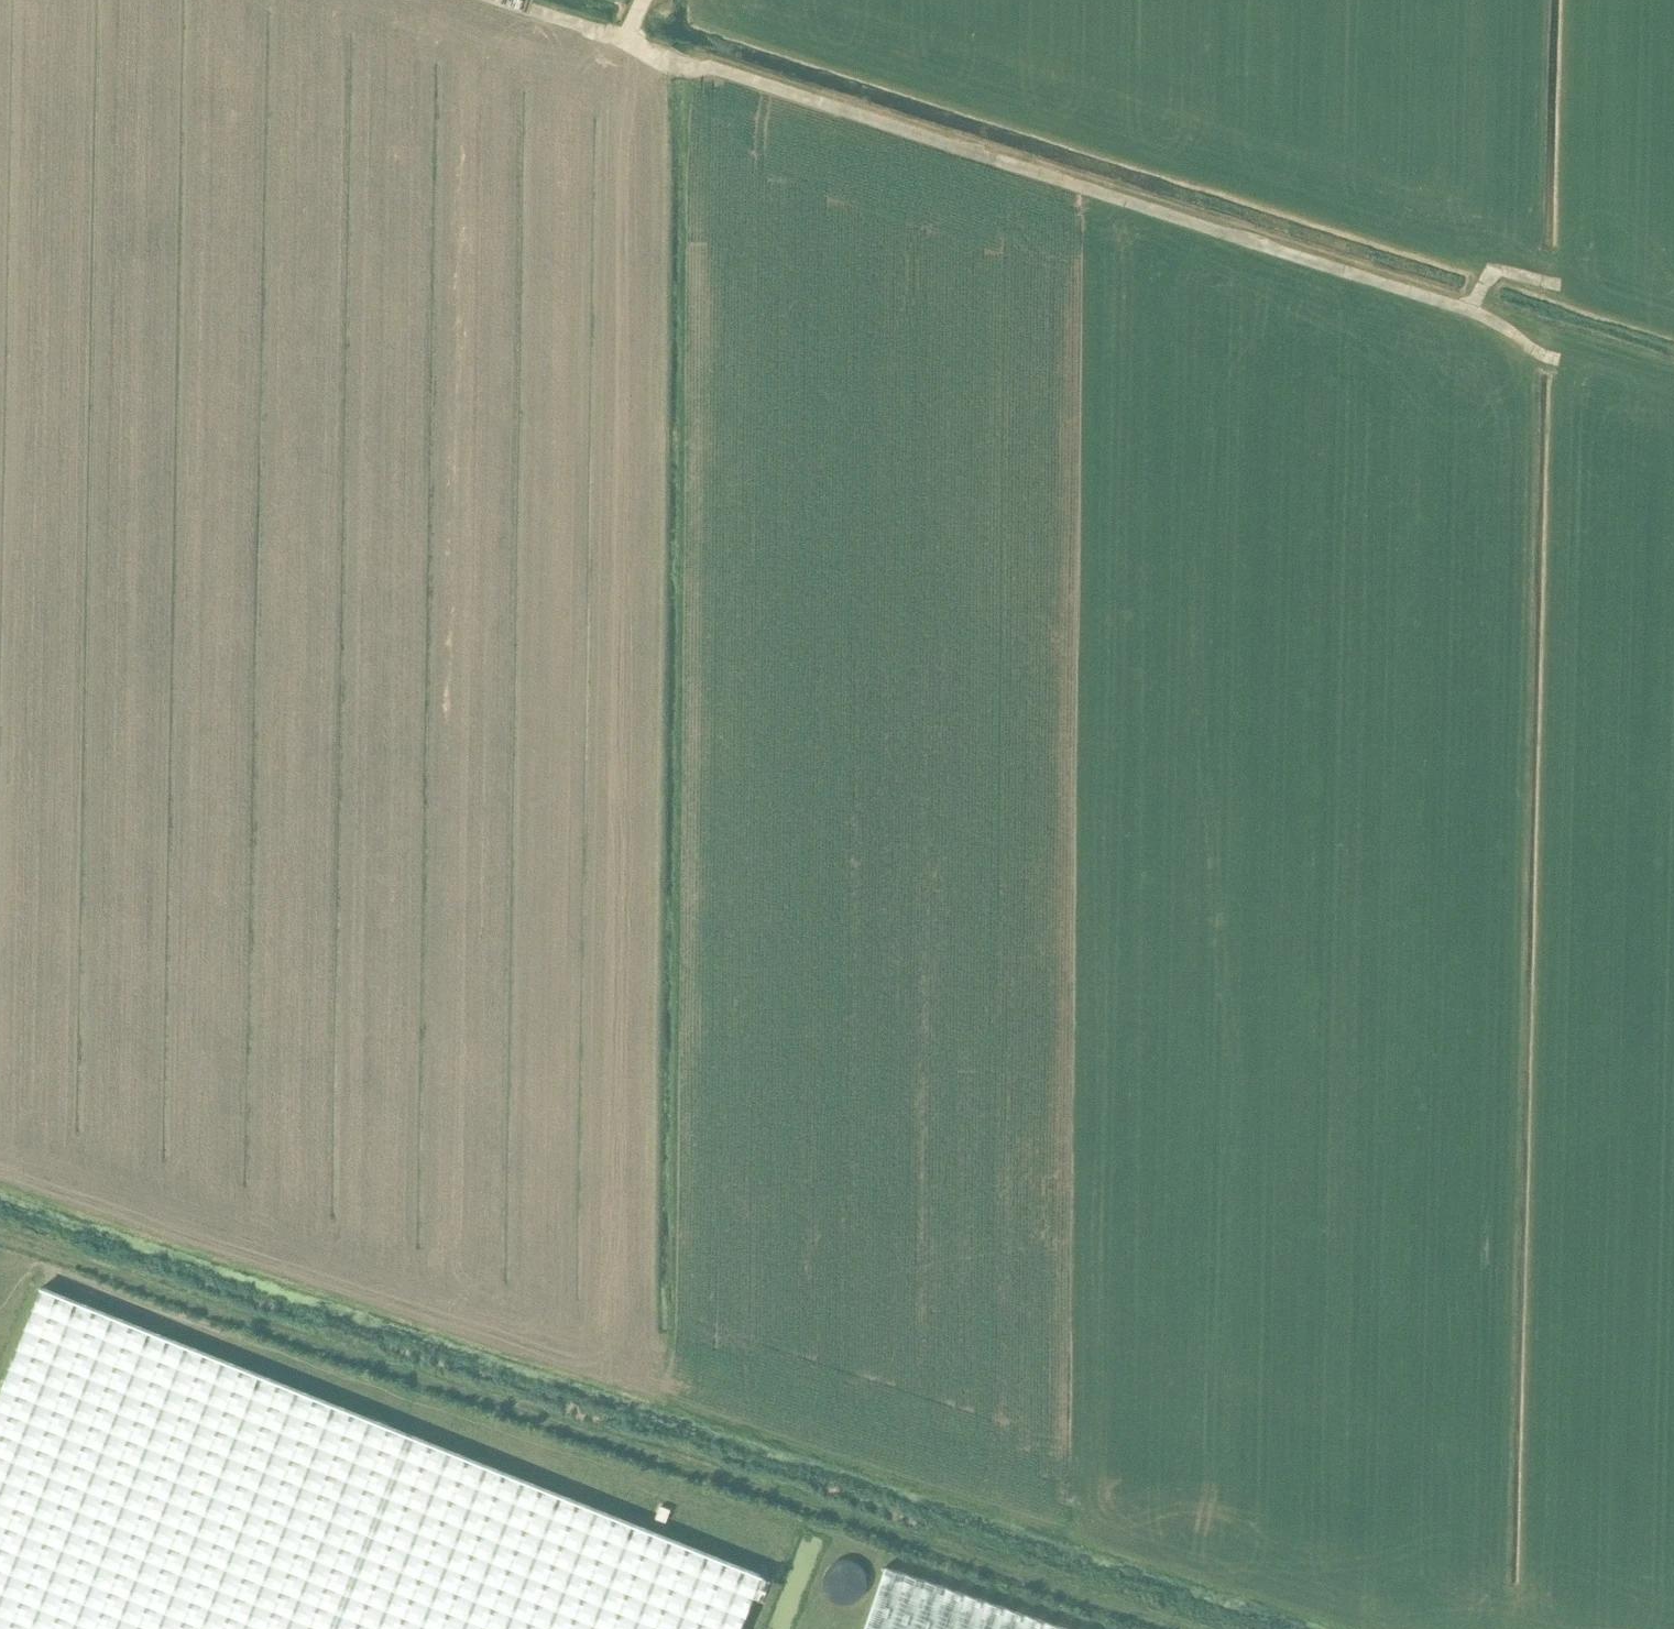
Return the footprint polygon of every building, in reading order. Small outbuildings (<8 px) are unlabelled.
[(766,1574),(45,1286),(0,1399),(0,1628),(744,1628),(766,1574)] [(834,1560),(830,1598),(865,1602),(869,1564),(834,1560)] [(888,1561),(865,1628),(1086,1628),(888,1561)]
